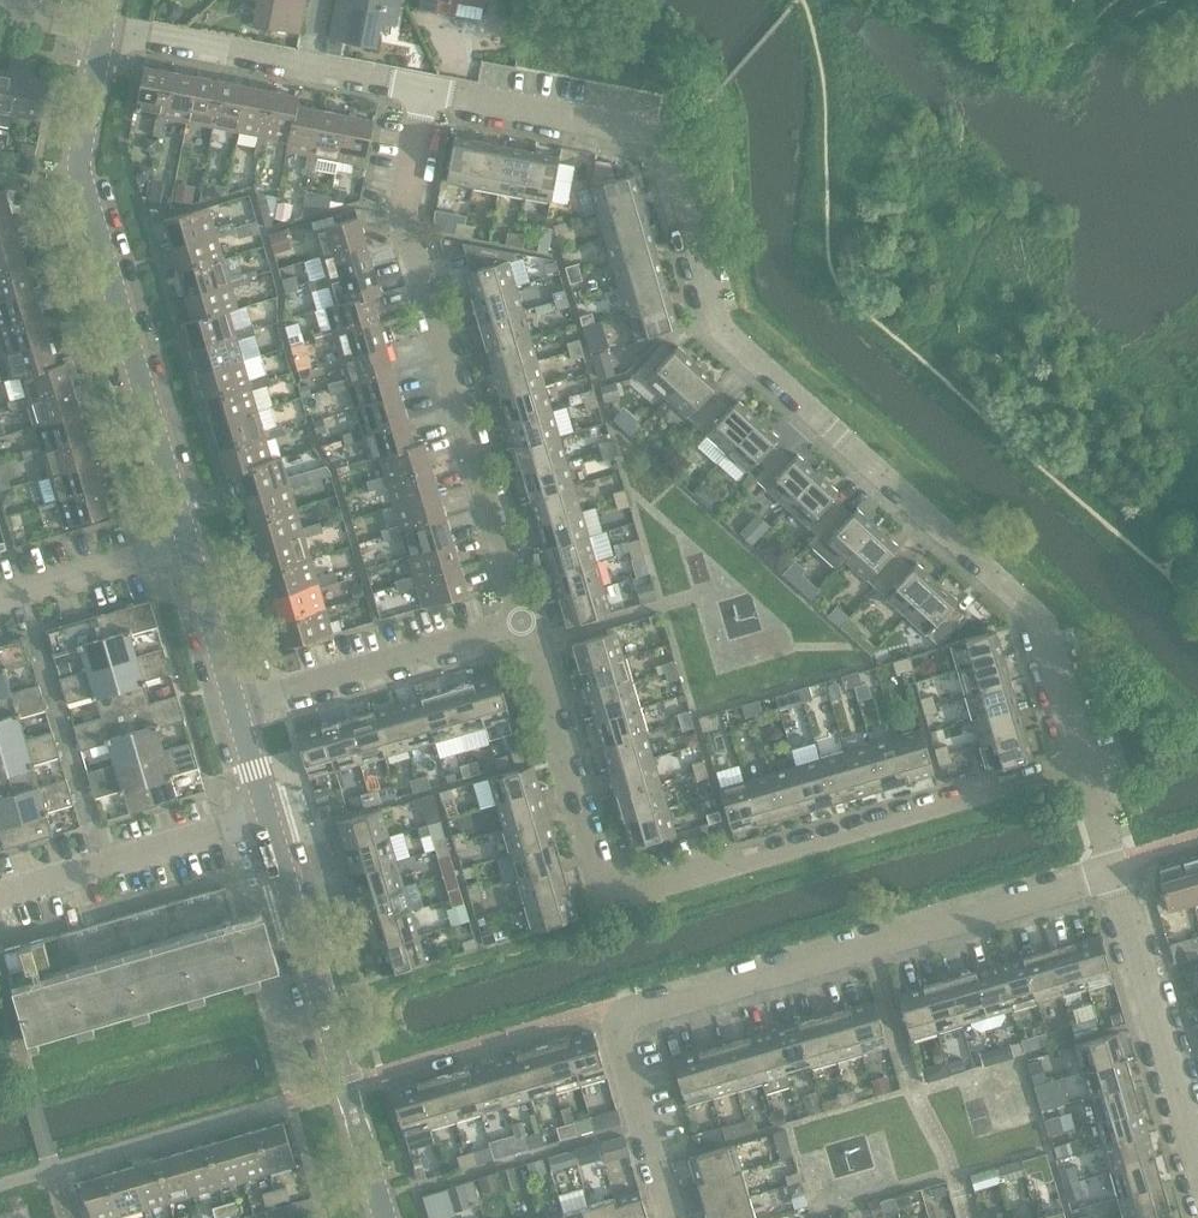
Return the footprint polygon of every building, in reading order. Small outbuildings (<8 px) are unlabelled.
[(254,24),(300,33),(306,0),(259,0),(254,24)] [(330,38),(376,47),(383,15),(398,18),(401,0),(354,0),(353,5),(337,2),(330,38)] [(421,10),(455,16),(458,1),(484,6),(485,0),(423,0),(421,10)] [(171,3),(165,10),(168,18),(176,20),(182,13),(180,5),(171,3)] [(330,42),(328,53),(341,56),(343,44),(330,42)] [(10,64),(23,67),(24,58),(12,56),(10,64)] [(24,58),(23,67),(35,69),(37,61),(24,58)] [(136,112),(157,116),(162,117),(171,72),(144,66),(136,112)] [(11,127),(14,113),(21,74),(0,70),(0,125),(11,127)] [(171,72),(162,117),(167,117),(188,121),(196,76),(171,72)] [(21,74),(14,113),(42,118),(50,79),(21,74)] [(188,121),(208,125),(213,126),(222,81),(196,76),(188,121)] [(213,126),(219,127),(239,131),(247,86),(222,81),(213,126)] [(239,131),(259,135),(264,136),(273,91),(247,86),(239,131)] [(264,136),(269,137),(289,141),(290,141),(297,105),(298,106),(300,96),(273,91),(264,136)] [(290,141),(289,141),(287,150),(308,154),(313,155),(322,110),(298,106),(297,105),(290,141)] [(322,110),(313,155),(319,156),(339,160),(348,115),(322,110)] [(348,115),(339,160),(355,163),(353,173),(363,175),(365,165),(366,165),(374,120),(348,115)] [(157,116),(155,125),(166,127),(167,117),(162,117),(157,116)] [(166,127),(155,125),(153,135),(164,137),(166,127)] [(208,125),(206,135),(217,137),(219,127),(213,126),(208,125)] [(217,137),(206,135),(204,145),(215,147),(217,137)] [(259,135),(257,145),(268,147),(269,137),(264,136),(259,135)] [(447,182),(474,187),(482,142),(455,137),(447,182)] [(482,142),(474,187),(499,192),(508,147),(482,142)] [(268,147),(257,145),(255,155),(266,157),(268,147)] [(508,147),(499,192),(525,197),(533,151),(508,147)] [(533,151),(525,197),(551,202),(560,156),(533,151)] [(308,154),(306,164),(317,166),(319,156),(313,155),(308,154)] [(591,187),(598,213),(642,200),(635,174),(618,179),(612,162),(596,159),(591,187)] [(317,166),(306,164),(304,174),(315,176),(317,166)] [(141,165),(137,176),(148,180),(152,168),(141,165)] [(203,183),(199,202),(227,194),(228,187),(203,183)] [(579,191),(586,217),(598,213),(591,187),(579,191)] [(176,188),(174,200),(192,203),(194,191),(176,188)] [(332,196),(331,201),(344,203),(347,190),(334,188),(332,196)] [(13,216),(5,190),(0,191),(0,220),(13,216)] [(150,193),(147,208),(159,210),(162,195),(150,193)] [(642,200),(598,213),(605,238),(650,225),(642,200)] [(278,203),(275,218),(290,221),(293,206),(278,203)] [(164,220),(172,246),(216,233),(218,238),(227,235),(224,225),(215,228),(208,207),(164,220)] [(0,220),(0,247),(20,241),(13,216),(0,220)] [(359,217),(315,230),(318,241),(322,256),(366,243),(359,217)] [(237,233),(234,222),(224,225),(227,235),(237,233)] [(455,234),(464,236),(466,224),(458,222),(455,234)] [(566,222),(554,226),(557,234),(569,231),(566,222)] [(466,224),(464,236),(472,238),(475,226),(466,224)] [(650,225),(605,238),(613,263),(657,250),(650,225)] [(544,226),(539,251),(542,251),(549,253),(554,228),(544,226)] [(282,231),(269,234),(274,252),(287,248),(282,231)] [(506,244),(515,246),(517,234),(509,232),(506,244)] [(216,233),(172,246),(179,271),(223,258),(218,238),(216,233)] [(517,234),(515,246),(524,248),(526,235),(517,234)] [(27,266),(20,241),(0,247),(0,274),(27,266)] [(366,243),(322,256),(328,276),(330,281),(374,268),(366,243)] [(465,273),(472,299),(516,286),(509,261),(517,259),(515,253),(463,243),(471,271),(465,273)] [(657,250),(613,263),(620,288),(664,275),(657,250)] [(223,258),(179,271),(187,296),(231,283),(232,288),(242,285),(239,275),(229,278),(223,258)] [(560,270),(557,261),(545,265),(548,273),(560,270)] [(566,267),(569,275),(581,272),(578,264),(566,267)] [(0,274),(0,301),(35,291),(27,266),(0,274)] [(328,276),(318,278),(321,289),(331,286),(336,304),(337,306),(371,295),(372,296),(381,294),(374,268),(330,281),(328,276)] [(242,285),(251,282),(248,272),(239,275),(242,285)] [(581,272),(569,275),(571,284),(583,280),(581,272)] [(664,275),(620,288),(627,313),(671,300),(664,275)] [(318,278),(309,281),(310,286),(312,291),(321,289),(318,278)] [(187,296),(194,319),(194,321),(229,311),(229,312),(238,309),(232,288),(231,283),(187,296)] [(516,286),(472,299),(479,324),(524,311),(516,286)] [(553,293),(556,301),(568,298),(565,290),(553,293)] [(42,316),(35,291),(0,301),(0,328),(42,316)] [(336,304),(327,307),(333,328),(335,333),(379,320),(372,296),(371,295),(337,306),(336,304)] [(568,298),(556,301),(558,310),(570,306),(568,298)] [(671,300),(627,313),(635,339),(679,326),(671,300)] [(556,301),(536,307),(538,316),(558,310),(556,301)] [(184,322),(192,348),(236,335),(237,340),(247,337),(244,327),(234,330),(229,312),(229,311),(194,321),(194,319),(184,322)] [(524,311),(479,324),(487,349),(531,336),(524,311)] [(593,313),(581,317),(583,325),(595,322),(593,313)] [(0,328),(0,337),(3,348),(5,353),(49,340),(42,316),(0,328)] [(333,328),(324,331),(327,341),(336,338),(342,358),(386,345),(379,320),(335,333),(333,328)] [(299,322),(286,326),(286,328),(292,346),(304,342),(299,322)] [(254,324),(244,327),(247,337),(257,335),(254,324)] [(324,331),(314,334),(315,339),(317,344),(327,341),(324,331)] [(236,335),(192,348),(199,373),(243,360),(237,340),(236,335)] [(531,336),(487,349),(494,373),(538,361),(531,336)] [(6,358),(12,379),(22,377),(22,376),(57,366),(56,365),(49,340),(5,353),(3,348),(0,349),(0,360),(6,358)] [(568,343),(570,351),(582,348),(580,340),(568,343)] [(638,371),(668,399),(699,365),(679,346),(674,351),(664,343),(638,371)] [(386,345),(342,358),(348,378),(349,383),(393,370),(386,345)] [(582,348),(570,351),(573,360),(585,356),(582,348)] [(594,356),(600,378),(615,373),(608,352),(594,356)] [(243,360),(199,373),(206,398),(250,385),(252,390),(261,387),(258,377),(249,380),(243,360)] [(538,361),(494,373),(501,398),(545,386),(538,361)] [(22,376),(22,377),(27,396),(29,401),(73,388),(65,362),(56,365),(57,366),(22,376)] [(699,365),(668,399),(698,426),(724,397),(714,388),(719,383),(699,365)] [(348,378),(338,381),(341,391),(351,388),(357,408),(401,395),(393,370),(349,383),(348,378)] [(261,387),(271,384),(268,374),(258,377),(261,387)] [(338,381),(329,384),(330,389),(331,394),(341,391),(338,381)] [(605,401),(620,397),(616,383),(601,387),(605,401)] [(309,384),(300,387),(303,396),(312,394),(309,384)] [(250,385),(206,398),(214,423),(258,410),(252,390),(250,385)] [(545,386),(501,398),(509,423),(553,410),(545,386)] [(18,399),(21,409),(30,406),(36,426),(80,413),(73,388),(29,401),(27,396),(18,399)] [(582,393),(585,401),(597,398),(594,389),(582,393)] [(401,395),(357,408),(363,429),(364,434),(408,421),(401,395)] [(724,397),(698,426),(707,435),(698,445),(718,464),(727,453),(759,419),(738,400),(733,406),(724,397)] [(597,398),(585,401),(587,410),(599,406),(597,398)] [(8,401),(11,412),(21,409),(18,399),(8,401)] [(258,410),(214,423),(221,449),(265,436),(266,441),(276,438),(273,428),(264,431),(258,410)] [(553,410),(509,423),(516,449),(560,436),(553,410)] [(80,413),(36,426),(42,446),(43,451),(88,438),(80,413)] [(323,418),(314,421),(317,433),(326,430),(323,418)] [(759,419),(727,453),(757,480),(784,451),(774,442),(779,437),(759,419)] [(363,429),(353,431),(356,441),(366,439),(372,460),(381,457),(381,456),(415,446),(415,445),(408,421),(364,434),(363,429)] [(283,425),(273,428),(276,438),(286,435),(283,425)] [(353,431),(343,434),(345,439),(346,444),(356,441),(353,431)] [(265,436),(221,449),(229,475),(238,472),(237,471),(272,460),(272,459),(266,441),(265,436)] [(560,436),(516,449),(523,474),(567,461),(560,436)] [(32,448),(35,459),(45,456),(51,476),(95,463),(88,438),(43,451),(42,446),(32,448)] [(599,443),(602,452),(614,448),(611,440),(599,443)] [(415,446),(381,456),(381,457),(386,476),(388,481),(432,468),(424,442),(415,445),(415,446)] [(25,462),(35,459),(32,448),(23,451),(25,462)] [(614,448),(602,452),(604,460),(616,457),(614,448)] [(784,451),(757,480),(787,507),(818,473),(798,455),(793,460),(784,451)] [(237,471),(238,472),(245,496),(289,483),(290,488),(300,485),(297,475),(287,478),(281,457),(272,459),(272,460),(237,471)] [(567,461),(523,474),(531,499),(575,486),(567,461)] [(46,503),(38,506),(39,506),(102,488),(95,463),(51,476),(39,479),(46,503)] [(326,466),(297,475),(300,485),(331,476),(331,473),(326,466)] [(386,476),(377,478),(380,488),(389,486),(395,506),(439,493),(432,468),(388,481),(386,476)] [(818,473),(787,507),(817,534),(843,505),(834,497),(839,491),(818,473)] [(0,477),(0,490),(12,487),(9,475),(0,477)] [(377,478),(367,481),(368,486),(370,491),(380,488),(377,478)] [(701,482),(693,492),(702,500),(710,490),(701,482)] [(289,483),(245,496),(252,521),(296,508),(290,488),(289,483)] [(575,486),(531,499),(538,524),(582,511),(575,486)] [(2,505),(11,502),(15,494),(13,487),(12,487),(0,490),(0,497),(2,505)] [(102,488),(39,506),(40,511),(59,506),(66,527),(110,514),(102,488)] [(614,493),(616,501),(628,498),(626,490),(614,493)] [(439,493),(395,506),(401,526),(402,531),(446,518),(439,493)] [(628,498),(616,501),(618,510),(630,506),(628,498)] [(817,534),(809,543),(839,570),(847,561),(878,527),(858,509),(853,514),(843,505),(817,534)] [(296,508),(252,521),(259,545),(303,532),(305,538),(314,535),(311,525),(302,527),(296,508)] [(582,511),(538,524),(545,549),(589,536),(582,511)] [(401,526),(391,528),(394,538),(404,536),(410,555),(454,542),(446,518),(402,531),(401,526)] [(314,535),(324,532),(321,522),(311,525),(314,535)] [(750,525),(741,535),(752,545),(761,535),(750,525)] [(878,527),(847,561),(877,589),(903,560),(893,551),(898,546),(878,527)] [(391,528),(382,531),(383,536),(384,541),(394,538),(391,528)] [(303,532),(259,545),(267,570),(311,557),(305,538),(303,532)] [(589,536),(545,549),(552,574),(597,561),(589,536)] [(628,543),(631,551),(643,548),(640,539),(628,543)] [(454,542),(410,555),(415,575),(417,580),(461,567),(454,542)] [(643,548),(631,551),(633,559),(645,556),(643,548)] [(311,557),(267,570),(274,595),(318,582),(319,587),(329,584),(326,574),(316,577),(311,557)] [(795,560),(782,574),(793,583),(802,573),(805,569),(795,560)] [(903,560),(877,589),(907,616),(938,582),(918,563),(913,568),(903,560)] [(597,561),(552,574),(560,599),(604,586),(597,561)] [(415,575),(406,578),(409,588),(418,585),(424,606),(468,593),(461,567),(417,580),(415,575)] [(329,584),(339,582),(336,571),(326,574),(329,584)] [(406,578),(396,581),(397,586),(399,591),(409,588),(406,578)] [(638,582),(644,603),(658,599),(652,578),(638,582)] [(318,582),(274,595),(281,620),(325,607),(319,587),(318,582)] [(938,582),(907,616),(937,643),(963,614),(953,605),(958,600),(938,582)] [(362,584),(352,587),(355,597),(365,595),(362,584)] [(604,586),(560,599),(567,625),(611,612),(604,586)] [(150,601),(99,616),(113,664),(137,657),(136,656),(130,634),(158,626),(150,601)] [(325,607),(281,620),(289,646),(333,633),(332,633),(342,630),(339,620),(330,622),(325,607)] [(662,613),(650,617),(652,625),(664,622),(662,613)] [(82,648),(88,670),(88,671),(113,664),(99,616),(47,631),(54,656),(82,648)] [(952,643),(960,669),(1004,656),(996,630),(952,643)] [(573,644),(581,670),(625,658),(617,631),(573,644)] [(0,645),(0,697),(12,693),(12,692),(5,671),(33,663),(26,637),(0,645)] [(866,638),(860,645),(870,654),(876,647),(866,638)] [(137,657),(113,664),(126,711),(150,704),(150,703),(144,681),(171,673),(164,648),(136,656),(137,657)] [(283,655),(287,672),(302,668),(298,651),(283,655)] [(1004,656),(960,669),(967,694),(1011,681),(1004,656)] [(910,657),(902,659),(905,671),(914,669),(910,657)] [(625,658),(581,670),(588,695),(632,683),(625,658)] [(902,659),(892,662),(896,674),(905,671),(902,659)] [(69,661),(58,664),(61,676),(72,673),(69,661)] [(664,664),(666,673),(678,669),(676,661),(664,664)] [(88,671),(88,670),(60,678),(68,703),(95,695),(102,717),(102,718),(126,711),(113,664),(88,671)] [(678,669),(666,673),(668,681),(680,677),(678,669)] [(859,672),(851,674),(854,686),(863,684),(859,672)] [(854,686),(851,674),(843,677),(846,689),(854,686)] [(499,675),(473,683),(485,727),(512,719),(499,675)] [(1011,681),(967,694),(974,719),(1018,706),(1011,681)] [(839,682),(828,686),(832,700),(844,697),(839,682)] [(473,683),(448,690),(461,734),(485,727),(473,683)] [(632,683),(588,695),(595,720),(639,707),(632,683)] [(0,697),(0,743),(1,748),(26,740),(25,739),(19,718),(47,710),(39,684),(12,692),(12,693),(0,697)] [(169,686),(157,690),(161,700),(172,697),(169,686)] [(809,686),(801,689),(805,701),(813,698),(809,686)] [(805,701),(801,689),(793,691),(797,703),(805,701)] [(448,690),(423,697),(436,741),(461,734),(448,690)] [(150,704),(126,711),(140,758),(164,751),(164,750),(158,728),(185,720),(178,695),(172,697),(161,700),(150,703),(150,704)] [(921,699),(923,707),(935,704),(933,695),(921,699)] [(423,697),(398,705),(411,749),(436,741),(423,697)] [(759,701),(751,703),(755,715),(763,713),(759,701)] [(755,715),(751,703),(743,706),(746,718),(755,715)] [(935,704),(923,707),(926,715),(938,712),(935,704)] [(398,705),(373,712),(386,756),(411,749),(398,705)] [(1018,706),(974,719),(981,744),(1026,731),(1018,706)] [(639,707),(595,720),(602,745),(646,732),(639,707)] [(102,717),(74,725),(81,750),(91,748),(93,757),(112,752),(115,764),(116,765),(140,758),(126,711),(102,718),(102,717)] [(678,714),(680,722),(692,719),(690,711),(678,714)] [(373,712),(348,719),(361,763),(386,756),(373,712)] [(708,716),(700,718),(703,730),(712,728),(708,716)] [(348,719),(323,726),(336,770),(361,763),(348,719)] [(692,719),(680,722),(683,731),(695,727),(692,719)] [(336,770),(323,726),(297,734),(310,778),(336,770)] [(922,729),(896,737),(909,781),(935,774),(922,729)] [(26,740),(1,748),(15,795),(39,788),(39,787),(32,765),(60,757),(53,731),(25,739),(26,740)] [(1026,731),(981,744),(989,770),(1033,757),(1026,731)] [(646,732),(602,745),(610,770),(654,757),(646,732)] [(896,737),(871,744),(884,789),(909,781),(896,737)] [(164,751),(140,758),(154,806),(178,800),(171,775),(199,767),(192,742),(164,750),(164,751)] [(871,744),(846,752),(859,796),(884,789),(871,744)] [(935,749),(938,757),(950,753),(947,745),(935,749)] [(15,795),(1,748),(0,748),(0,799),(15,795)] [(512,751),(515,763),(524,761),(520,749),(512,751)] [(846,752),(821,759),(834,803),(859,796),(846,752)] [(950,753),(938,757),(940,765),(952,762),(950,753)] [(654,757),(610,770),(617,795),(661,782),(654,757)] [(116,765),(115,764),(88,772),(95,798),(123,789),(130,814),(154,806),(140,758),(116,765)] [(821,759),(796,766),(809,810),(834,803),(821,759)] [(692,764),(695,772),(707,769),(704,760),(692,764)] [(477,761),(469,763),(473,775),(481,773),(477,761)] [(473,775),(469,763),(461,766),(464,778),(473,775)] [(489,778),(497,804),(541,791),(534,765),(489,778)] [(796,766),(771,773),(784,818),(809,810),(796,766)] [(707,769),(695,772),(697,781),(709,777),(707,769)] [(771,773),(746,781),(759,825),(784,818),(771,773)] [(428,776),(419,778),(423,790),(431,788),(428,776)] [(39,788),(15,795),(29,843),(53,836),(46,812),(74,804),(67,778),(39,787),(39,788)] [(423,790),(419,778),(411,780),(414,792),(423,790)] [(759,825),(746,781),(720,788),(733,832),(759,825)] [(661,782),(617,795),(624,820),(668,807),(661,782)] [(325,787),(313,791),(318,807),(327,805),(330,804),(325,787)] [(440,792),(443,801),(455,797),(452,789),(440,792)] [(378,790),(370,793),(373,804),(381,802),(378,790)] [(541,791),(497,804),(504,829),(548,816),(541,791)] [(373,804),(370,793),(361,795),(365,807),(373,804)] [(433,794),(414,800),(416,808),(417,808),(425,811),(429,824),(441,820),(433,794)] [(5,850),(29,843),(15,795),(0,799),(0,833),(5,850)] [(318,807),(322,819),(330,817),(327,805),(318,807)] [(668,807),(624,820),(632,846),(676,833),(668,807)] [(338,822),(345,849),(389,836),(382,809),(338,822)] [(707,815),(710,823),(722,820),(719,811),(707,815)] [(548,816),(504,829),(512,854),(556,841),(548,816)] [(441,820),(429,824),(434,841),(446,837),(441,821),(441,820)] [(453,835),(455,844),(467,840),(465,832),(453,835)] [(389,836),(345,849),(352,873),(397,861),(389,836)] [(434,841),(436,849),(448,845),(446,837),(434,841)] [(467,840),(455,844),(457,852),(469,848),(467,840)] [(556,841),(512,854),(519,879),(563,866),(556,841)] [(448,845),(436,849),(439,857),(450,854),(448,845)] [(450,854),(439,857),(443,874),(455,870),(450,854)] [(1181,861),(1194,902),(1197,901),(1197,856),(1181,861)] [(397,861),(352,873),(360,898),(404,885),(397,861)] [(1194,902),(1181,861),(1157,868),(1169,910),(1194,902)] [(563,866),(519,879),(526,904),(570,891),(563,866)] [(455,870),(443,874),(448,891),(460,887),(455,870)] [(467,885),(470,893),(482,890),(479,882),(467,885)] [(404,885),(360,898),(367,923),(411,910),(404,885)] [(265,916),(238,924),(237,924),(226,887),(62,934),(61,934),(2,951),(8,973),(13,989),(28,1042),(280,969),(265,916)] [(448,891),(451,899),(463,895),(460,887),(448,891)] [(482,890),(470,893),(472,902),(484,898),(482,890)] [(570,891),(526,904),(534,930),(578,917),(570,891)] [(463,895),(451,899),(453,907),(465,904),(463,895)] [(411,910),(367,923),(374,948),(418,935),(411,910)] [(494,933),(482,936),(484,945),(496,941),(494,933)] [(418,935),(374,948),(382,974),(426,961),(418,935)] [(1101,935),(1075,943),(1087,987),(1114,980),(1101,935)] [(1189,940),(1192,950),(1197,948),(1197,937),(1189,940)] [(463,942),(466,950),(478,947),(475,938),(463,942)] [(1075,943),(1050,950),(1063,994),(1087,987),(1075,943)] [(1050,950),(1025,958),(1038,1002),(1063,994),(1050,950)] [(1025,958),(1000,965),(1013,1009),(1038,1002),(1025,958)] [(1000,965),(975,972),(991,1028),(1001,1025),(1006,1016),(1005,1011),(1013,1009),(1000,965)] [(975,972),(950,979),(963,1023),(971,1021),(972,1026),(981,1031),(991,1028),(975,972)] [(950,979),(925,987),(938,1031),(963,1023),(950,979)] [(938,1031),(925,987),(899,994),(912,1038),(938,1031)] [(876,1001),(849,1009),(862,1053),(889,1045),(876,1001)] [(849,1009),(824,1016),(837,1060),(862,1053),(849,1009)] [(1120,1012),(1112,1015),(1114,1024),(1123,1022),(1120,1012)] [(824,1016),(799,1023),(812,1067),(837,1060),(824,1016)] [(1072,1025),(1075,1038),(1100,1030),(1096,1018),(1072,1025)] [(799,1023),(775,1030),(787,1075),(812,1067),(799,1023)] [(1063,1028),(1049,1032),(1052,1044),(1067,1040),(1063,1028)] [(775,1030),(750,1038),(763,1082),(766,1093),(791,1086),(787,1075),(775,1030)] [(594,1032),(568,1040),(581,1084),(607,1076),(594,1032)] [(1075,1045),(1083,1072),(1127,1059),(1119,1032),(1075,1045)] [(1047,1033),(1021,1041),(1025,1052),(1050,1045),(1047,1033)] [(750,1038),(725,1045),(738,1089),(763,1082),(750,1038)] [(568,1040),(543,1047),(556,1091),(581,1084),(568,1040)] [(1012,1044),(997,1048),(1001,1060),(1015,1056),(1012,1044)] [(725,1045),(700,1052),(713,1096),(738,1089),(725,1045)] [(543,1047),(518,1054),(531,1098),(556,1091),(543,1047)] [(997,1048),(981,1053),(984,1065),(1001,1060),(997,1048)] [(713,1096),(700,1052),(674,1060),(686,1104),(713,1096)] [(518,1054),(493,1062),(506,1106),(531,1098),(518,1054)] [(963,1058),(949,1062),(952,1072),(966,1068),(963,1058)] [(1029,1063),(1036,1085),(1047,1081),(1041,1059),(1029,1063)] [(1127,1059),(1083,1072),(1090,1096),(1134,1084),(1127,1059)] [(947,1060),(934,1063),(939,1078),(951,1075),(947,1060)] [(493,1062),(468,1069),(481,1113),(506,1106),(493,1062)] [(468,1069),(443,1076),(456,1120),(481,1113),(468,1069)] [(443,1076),(418,1083),(431,1128),(456,1120),(443,1076)] [(886,1077),(872,1081),(876,1094),(890,1090),(886,1077)] [(1036,1085),(1035,1085),(1042,1110),(1055,1106),(1047,1081),(1036,1085)] [(431,1128),(418,1083),(392,1091),(405,1135),(431,1128)] [(1134,1084),(1090,1096),(1097,1121),(1142,1109),(1134,1084)] [(855,1089),(847,1091),(850,1103),(858,1101),(855,1089)] [(850,1103),(847,1091),(838,1094),(842,1106),(850,1103)] [(820,1096),(805,1101),(809,1115),(824,1110),(820,1096)] [(571,1106),(561,1109),(566,1125),(574,1123),(574,1121),(575,1121),(571,1106)] [(782,1108),(771,1111),(775,1126),(784,1123),(786,1123),(782,1108)] [(1142,1109),(1097,1121),(1105,1146),(1149,1133),(1142,1109)] [(608,1113),(612,1124),(620,1122),(617,1110),(608,1113)] [(605,1112),(590,1117),(594,1130),(609,1125),(605,1112)] [(1060,1115),(1045,1120),(1050,1135),(1065,1131),(1060,1115)] [(575,1121),(574,1121),(574,1123),(577,1135),(594,1130),(590,1117),(575,1121)] [(755,1118),(747,1120),(750,1132),(759,1130),(755,1118)] [(750,1132),(747,1120),(738,1123),(742,1135),(750,1132)] [(523,1121),(511,1124),(516,1139),(524,1137),(527,1136),(523,1121)] [(284,1123),(257,1130),(270,1173),(296,1165),(284,1123)] [(574,1123),(566,1125),(569,1137),(577,1135),(574,1123)] [(569,1137),(566,1125),(557,1127),(561,1139),(569,1137)] [(257,1130),(232,1137),(245,1180),(270,1173),(257,1130)] [(706,1130),(692,1134),(696,1149),(710,1145),(706,1130)] [(786,1130),(774,1133),(776,1142),(788,1138),(786,1130)] [(527,1136),(524,1137),(528,1149),(544,1144),(541,1132),(536,1134),(527,1136)] [(1149,1133),(1105,1146),(1112,1171),(1156,1158),(1149,1133)] [(624,1136),(600,1143),(605,1162),(630,1155),(624,1136)] [(232,1137),(208,1145),(220,1187),(245,1180),(232,1137)] [(524,1137),(516,1139),(519,1151),(528,1149),(524,1137)] [(519,1151),(516,1139),(508,1142),(511,1154),(519,1151)] [(1070,1142),(1053,1147),(1054,1151),(1057,1159),(1074,1154),(1070,1142)] [(598,1143),(575,1150),(579,1164),(602,1158),(598,1143)] [(208,1145),(183,1152),(195,1194),(220,1187),(208,1145)] [(690,1157),(698,1184),(742,1171),(735,1145),(690,1157)] [(183,1152),(158,1159),(170,1202),(195,1194),(183,1152)] [(474,1152),(466,1154),(469,1166),(478,1164),(474,1152)] [(469,1166),(466,1154),(458,1156),(461,1168),(469,1166)] [(562,1154),(548,1158),(552,1171),(565,1167),(562,1154)] [(1042,1156),(1023,1162),(1028,1176),(1046,1171),(1042,1156)] [(1156,1158),(1112,1171),(1119,1196),(1163,1183),(1156,1158)] [(158,1159),(133,1167),(145,1209),(170,1202),(158,1159)] [(543,1159),(528,1164),(531,1174),(546,1170),(543,1159)] [(1004,1182),(1025,1175),(1021,1161),(999,1167),(1004,1182)] [(424,1166),(415,1169),(418,1181),(427,1178),(424,1166)] [(1074,1166),(1060,1170),(1064,1184),(1079,1180),(1074,1166)] [(133,1167),(108,1174),(120,1216),(145,1209),(133,1167)] [(520,1185),(515,1168),(500,1172),(505,1190),(520,1185)] [(971,1175),(975,1190),(1000,1182),(996,1168),(971,1175)] [(742,1171),(698,1184),(705,1209),(750,1196),(742,1171)] [(497,1173),(479,1178),(483,1191),(501,1185),(497,1173)] [(786,1176),(789,1185),(801,1181),(798,1173),(786,1176)] [(108,1174),(82,1181),(92,1217),(114,1217),(120,1216),(108,1174)] [(789,1185),(783,1186),(787,1201),(805,1196),(801,1181),(789,1185)] [(1079,1181),(1064,1185),(1069,1200),(1083,1196),(1079,1181)] [(1119,1196),(1125,1217),(1136,1217),(1170,1208),(1163,1183),(1119,1196)] [(449,1188),(456,1210),(470,1206),(464,1184),(449,1188)] [(944,1185),(933,1189),(936,1197),(947,1194),(944,1185)] [(287,1186),(275,1190),(279,1202),(290,1199),(287,1186)] [(448,1189),(423,1196),(427,1210),(452,1202),(448,1189)] [(279,1202),(275,1190),(263,1193),(267,1206),(279,1202)] [(614,1198),(620,1217),(648,1217),(640,1190),(614,1198)] [(909,1195),(897,1199),(900,1212),(913,1208),(909,1195)] [(705,1209),(708,1217),(756,1217),(750,1196),(705,1209)] [(589,1205),(593,1217),(620,1217),(614,1198),(589,1205)] [(237,1201),(225,1205),(229,1217),(241,1213),(237,1201)] [(880,1201),(871,1204),(874,1217),(884,1215),(880,1201)] [(225,1205),(213,1208),(216,1217),(225,1217),(229,1217),(225,1205)] [(564,1213),(566,1217),(593,1217),(589,1205),(564,1213)] [(1136,1217),(1173,1217),(1170,1208),(1136,1217)] [(1038,1217),(1066,1217),(1064,1210),(1038,1217)]
